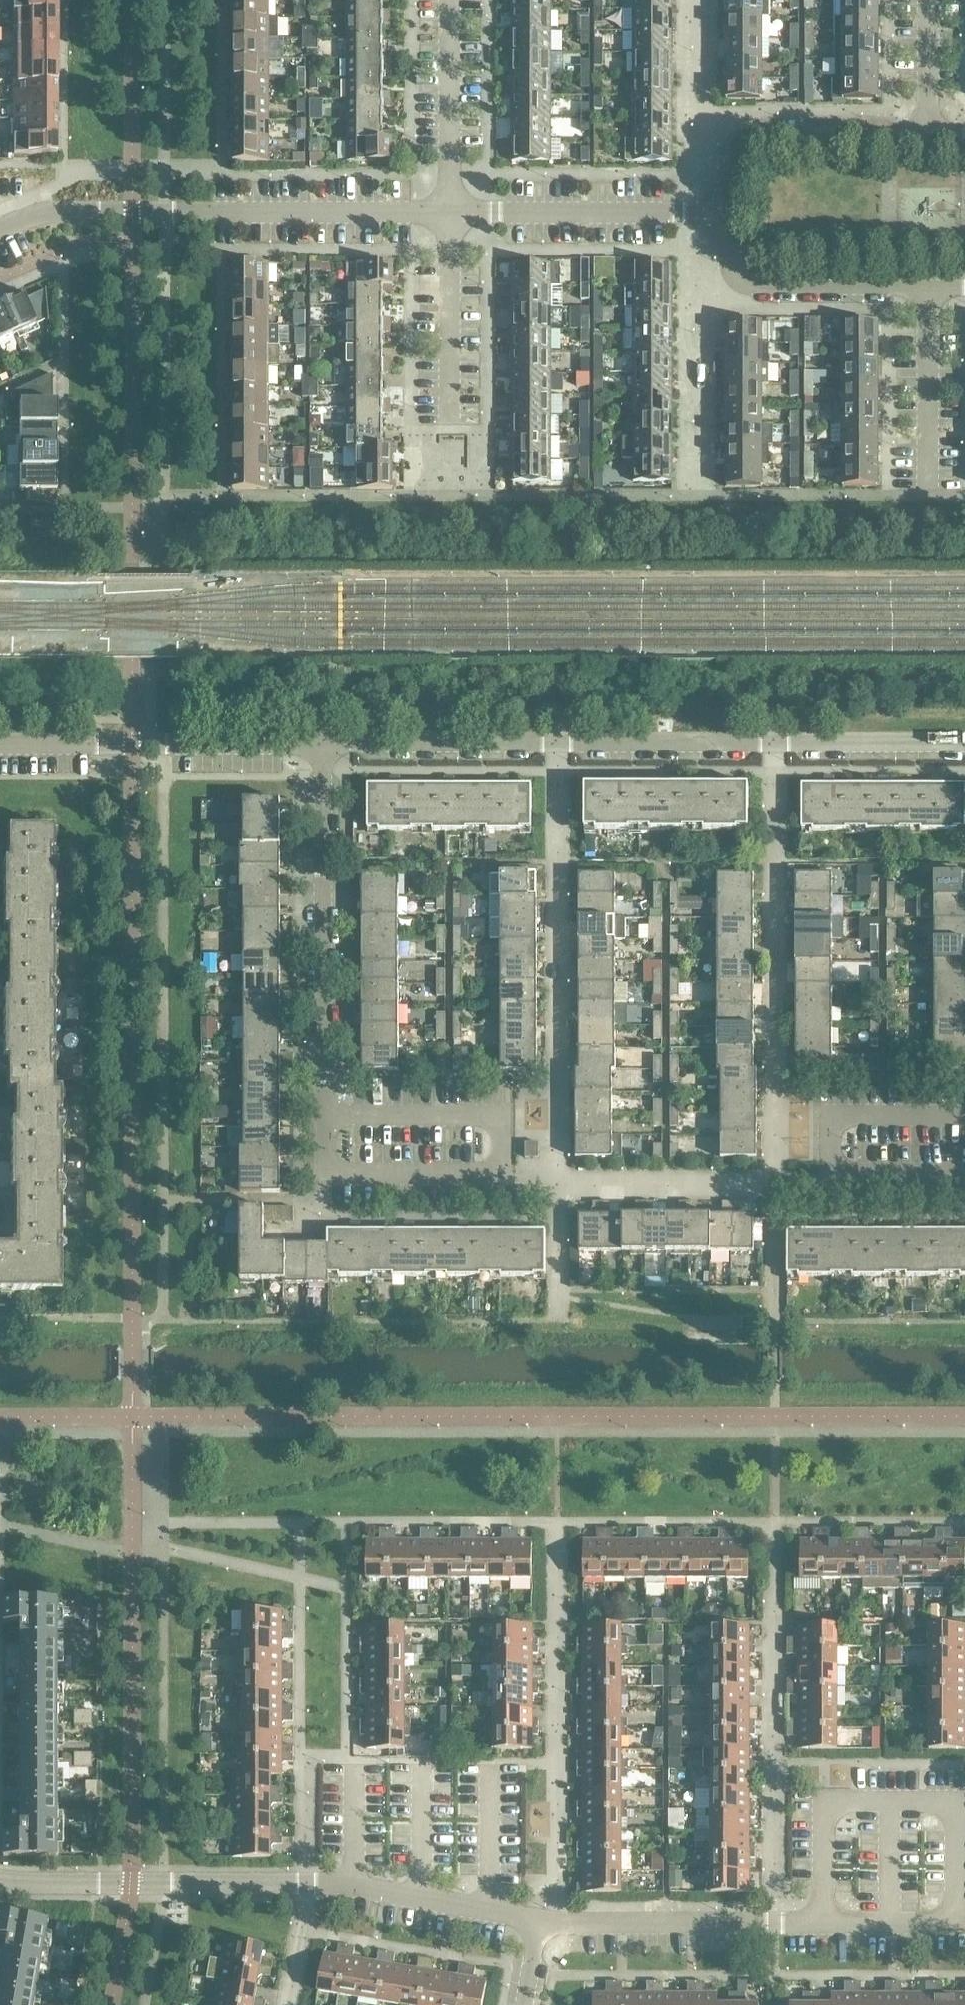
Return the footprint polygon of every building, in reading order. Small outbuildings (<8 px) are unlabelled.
[(56,0),(13,0),(13,10),(56,10),(56,0)] [(269,0),(233,0),(233,18),(269,18),(269,0)] [(383,0),(347,0),(347,18),(390,18),(390,11),(383,11),(383,0)] [(551,0),(512,0),(512,9),(551,9),(551,0)] [(603,0),(594,0),(594,9),(603,9),(603,0)] [(672,0),(633,0),(633,9),(672,9),(672,0)] [(761,0),(727,0),(727,17),(761,17),(761,0)] [(799,0),(791,0),(791,10),(799,10),(799,0)] [(813,0),(805,0),(805,10),(813,10),(813,0)] [(835,17),(878,17),(878,0),(835,0),(835,17)] [(551,31),(551,9),(512,9),(512,31),(551,31)] [(603,23),(603,9),(594,9),(594,23),(603,23)] [(672,31),(672,9),(633,9),(633,31),(672,31)] [(56,29),(56,19),(56,10),(13,10),(13,29),(56,29)] [(589,31),(589,17),(581,17),(581,31),(589,31)] [(769,38),(769,17),(761,17),(727,17),(727,38),(769,38)] [(878,38),(878,17),(835,17),(835,38),(878,38)] [(269,38),(269,18),(233,18),(233,38),(269,38)] [(383,38),(383,25),(390,25),(390,18),(347,18),(347,38),(383,38)] [(799,38),(799,25),(791,25),(791,38),(799,38)] [(813,38),(813,25),(805,25),(805,38),(813,38)] [(56,46),(56,29),(13,29),(13,46),(56,46)] [(551,52),(551,31),(512,31),(512,52),(551,52)] [(589,45),(589,31),(581,31),(581,45),(589,45)] [(672,52),(672,31),(633,31),(633,52),(672,52)] [(269,59),(269,38),(233,38),(233,59),(269,59)] [(383,51),(383,38),(347,38),(347,59),(390,59),(390,51),(383,51)] [(769,58),(769,38),(727,38),(727,58),(761,58),(769,58)] [(799,50),(799,38),(791,38),(791,50),(799,50)] [(813,51),(813,38),(805,38),(805,51),(813,51)] [(878,58),(878,38),(835,38),(835,58),(878,58)] [(603,52),(603,39),(594,39),(594,52),(603,52)] [(56,64),(56,55),(56,46),(13,46),(13,64),(56,64)] [(551,74),(551,52),(512,52),(512,74),(551,74)] [(603,66),(603,52),(594,52),(594,66),(603,66)] [(672,74),(672,52),(633,52),(633,74),(672,74)] [(761,78),(761,58),(727,58),(727,78),(761,78)] [(878,79),(878,58),(835,58),(835,78),(878,79)] [(269,79),(269,59),(233,59),(233,79),(269,79)] [(383,79),(383,66),(390,66),(390,59),(347,59),(347,79),(383,79)] [(589,74),(589,61),(581,61),(581,74),(589,74)] [(56,82),(56,73),(56,64),(13,64),(13,82),(56,82)] [(799,79),(799,66),(791,66),(791,79),(799,79)] [(813,79),(813,66),(805,66),(805,79),(813,79)] [(551,96),(551,74),(512,74),(512,96),(551,96)] [(589,88),(589,74),(581,74),(581,88),(589,88)] [(672,96),(672,74),(633,74),(633,96),(672,96)] [(761,100),(761,78),(727,78),(727,100),(761,100)] [(877,100),(878,79),(835,78),(833,78),(833,100),(877,100)] [(269,100),(269,79),(233,79),(233,100),(269,100)] [(383,92),(383,79),(347,79),(347,99),(390,99),(390,92),(383,92)] [(799,91),(799,84),(799,79),(791,79),(791,91),(799,91)] [(813,91),(813,79),(805,79),(805,91),(813,91)] [(56,100),(56,82),(13,82),(13,100),(56,100)] [(603,96),(603,82),(594,82),(594,96),(603,96)] [(551,117),(551,96),(512,96),(512,117),(551,117)] [(603,109),(603,96),(594,96),(594,109),(603,109)] [(672,117),(672,96),(633,96),(633,117),(672,117)] [(312,99),(313,117),(322,116),(321,98),(312,99)] [(383,120),(383,107),(390,107),(390,99),(347,99),(347,120),(383,120)] [(56,119),(56,100),(13,100),(13,118),(56,119)] [(269,120),(269,100),(233,100),(233,120),(269,120)] [(306,113),(306,100),(297,100),(297,113),(306,113)] [(590,117),(590,104),(581,104),(581,117),(590,117)] [(551,139),(551,117),(512,117),(512,139),(551,139)] [(590,131),(590,117),(581,117),(581,131),(590,131)] [(672,139),(672,117),(633,117),(633,139),(672,139)] [(56,137),(56,119),(13,118),(13,137),(56,137)] [(269,140),(269,120),(233,120),(233,140),(269,140)] [(383,133),(383,120),(347,120),(347,141),(357,141),(357,140),(393,140),(393,133),(383,133)] [(603,139),(603,125),(594,125),(594,139),(603,139)] [(56,155),(56,137),(13,137),(13,155),(56,155)] [(551,161),(551,139),(512,139),(512,161),(551,161)] [(603,152),(603,139),(594,139),(594,152),(603,152)] [(672,161),(672,139),(633,139),(633,161),(672,161)] [(269,162),(269,140),(233,140),(233,161),(269,162)] [(393,161),(393,140),(357,140),(357,141),(357,161),(393,161)] [(590,162),(590,148),(581,148),(581,162),(590,162)] [(761,219),(761,204),(748,204),(748,219),(761,219)] [(269,284),(269,263),(233,263),(233,284),(269,284)] [(393,285),(392,263),(347,263),(347,284),(393,285)] [(551,286),(551,264),(512,263),(512,286),(551,286)] [(603,277),(603,263),(594,263),(594,277),(603,277)] [(672,286),(672,263),(633,263),(633,286),(672,286)] [(590,286),(590,273),(581,273),(581,286),(590,286)] [(269,305),(269,284),(233,284),(233,305),(269,305)] [(383,305),(383,291),(392,291),(393,285),(347,284),(347,305),(383,305)] [(551,308),(551,286),(512,286),(512,308),(551,308)] [(590,300),(590,286),(581,286),(581,300),(590,300)] [(672,308),(672,286),(633,286),(633,308),(672,308)] [(48,319),(46,289),(25,298),(22,291),(2,300),(17,334),(20,333),(37,325),(37,324),(48,319)] [(318,305),(318,294),(310,294),(310,305),(318,305)] [(603,308),(603,294),(594,294),(594,308),(603,308)] [(2,300),(0,300),(0,342),(14,336),(17,344),(23,341),(20,333),(17,334),(2,300)] [(269,325),(269,305),(233,305),(233,325),(269,325)] [(383,318),(383,305),(347,305),(347,325),(390,325),(390,318),(383,318)] [(551,329),(551,308),(512,308),(512,329),(551,329)] [(603,321),(603,308),(594,308),(594,321),(603,321)] [(672,329),(672,308),(633,308),(633,329),(672,329)] [(590,329),(590,316),(581,316),(581,329),(590,329)] [(769,343),(769,322),(726,322),(726,343),(769,343)] [(877,343),(878,322),(843,322),(843,343),(877,343)] [(269,345),(269,325),(233,325),(233,346),(269,345)] [(383,346),(383,332),(390,332),(390,325),(347,325),(347,346),(383,346)] [(551,351),(551,329),(512,329),(512,351),(551,351)] [(590,343),(590,329),(581,329),(581,343),(590,343)] [(672,351),(672,329),(633,329),(633,351),(672,351)] [(799,343),(799,330),(790,330),(790,343),(799,343)] [(813,343),(812,330),(804,330),(804,343),(813,343)] [(603,351),(603,337),(594,337),(594,351),(603,351)] [(27,349),(23,341),(17,344),(21,352),(27,349)] [(769,364),(769,343),(726,343),(726,364),(769,364)] [(799,356),(799,343),(790,343),(790,356),(799,356)] [(813,356),(813,343),(804,343),(804,356),(813,356)] [(877,364),(877,343),(843,343),(843,364),(877,364)] [(269,366),(269,345),(233,346),(233,366),(269,366)] [(383,359),(383,346),(347,346),(347,366),(390,366),(390,359),(383,359)] [(551,372),(551,351),(512,351),(512,372),(551,372)] [(603,364),(603,351),(594,351),(594,364),(603,364)] [(672,372),(672,351),(633,351),(633,372),(672,372)] [(590,373),(590,359),(581,359),(581,373),(590,373)] [(769,384),(769,364),(726,364),(726,384),(761,384),(769,384)] [(877,384),(877,364),(843,364),(843,384),(877,384)] [(269,386),(269,366),(233,366),(233,386),(269,386)] [(383,386),(383,373),(390,373),(390,366),(347,366),(347,386),(383,386)] [(799,384),(799,371),(790,371),(790,384),(799,384)] [(813,384),(813,371),(804,371),(804,384),(813,384)] [(551,394),(551,372),(512,372),(512,394),(551,394)] [(672,394),(672,372),(633,372),(633,394),(672,394)] [(590,386),(590,373),(581,373),(581,386),(590,386)] [(25,378),(26,398),(55,397),(54,377),(25,378)] [(603,394),(603,380),(594,380),(594,394),(603,394)] [(761,404),(761,384),(726,384),(726,404),(761,404)] [(799,397),(799,384),(790,384),(790,397),(799,397)] [(813,396),(813,384),(804,384),(804,397),(813,396)] [(877,405),(877,384),(843,384),(843,405),(877,405)] [(269,407),(269,386),(233,386),(233,407),(269,407)] [(383,400),(383,386),(347,386),(347,407),(390,407),(390,400),(383,400)] [(551,416),(551,394),(512,394),(512,416),(551,416)] [(603,407),(603,394),(594,394),(594,407),(603,407)] [(672,416),(672,394),(633,394),(633,416),(672,416)] [(56,424),(56,402),(19,402),(19,421),(10,421),(10,428),(19,428),(19,424),(56,424)] [(590,416),(590,402),(581,402),(581,416),(590,416)] [(761,425),(761,404),(726,404),(726,425),(761,425)] [(877,425),(877,405),(843,405),(835,405),(835,425),(877,425)] [(269,427),(269,407),(233,407),(233,427),(269,427)] [(383,427),(383,414),(390,414),(390,407),(347,407),(347,427),(383,427)] [(799,425),(799,412),(790,412),(790,425),(799,425)] [(813,425),(813,412),(805,412),(805,425),(813,425)] [(551,437),(551,416),(512,416),(512,437),(551,437)] [(590,429),(590,416),(581,416),(581,429),(590,429)] [(672,437),(672,416),(633,416),(633,437),(672,437)] [(603,437),(603,423),(594,423),(594,437),(603,437)] [(56,446),(56,432),(56,424),(19,424),(19,428),(19,446),(56,446)] [(773,425),(761,425),(726,425),(726,445),(769,445),(773,445),(773,425)] [(799,437),(799,425),(790,425),(790,437),(799,437)] [(813,437),(813,425),(805,425),(805,437),(813,437)] [(877,445),(877,425),(835,425),(835,445),(843,445),(877,445)] [(269,448),(269,427),(233,427),(233,448),(269,448)] [(383,440),(383,427),(347,427),(347,448),(357,448),(357,447),(392,447),(392,440),(383,440)] [(319,447),(319,435),(310,435),(310,447),(319,447)] [(551,459),(551,437),(512,437),(512,459),(551,459)] [(603,451),(603,437),(594,437),(594,451),(603,451)] [(672,459),(672,437),(633,437),(633,459),(672,459)] [(590,459),(590,445),(581,445),(581,459),(590,459)] [(769,466),(769,445),(726,445),(726,466),(761,466),(769,466)] [(877,466),(877,445),(843,445),(843,466),(877,466)] [(56,467),(56,446),(19,446),(19,464),(10,464),(10,471),(19,471),(19,467),(56,467)] [(392,468),(392,447),(357,447),(357,448),(357,468),(392,468)] [(269,468),(269,448),(233,448),(233,468),(269,468)] [(799,466),(799,453),(790,453),(790,466),(799,466)] [(814,466),(813,453),(805,453),(805,466),(814,466)] [(320,468),(320,455),(310,455),(310,468),(320,468)] [(551,481),(551,459),(512,459),(512,481),(551,481)] [(590,473),(590,459),(581,459),(581,473),(590,473)] [(672,481),(672,459),(633,459),(633,481),(672,481)] [(320,470),(323,485),(353,479),(350,464),(320,470)] [(761,487),(761,466),(726,466),(727,487),(761,487)] [(799,478),(799,466),(790,466),(790,478),(799,478)] [(814,478),(814,466),(805,466),(805,478),(814,478)] [(877,487),(877,466),(843,466),(843,487),(877,487)] [(56,490),(56,477),(56,467),(19,467),(19,471),(19,490),(26,490),(26,501),(56,501),(56,490)] [(603,481),(603,467),(594,467),(594,481),(603,481)] [(269,489),(269,468),(233,468),(233,489),(269,489)] [(392,489),(392,468),(357,468),(357,489),(392,489)] [(248,769),(282,771),(283,752),(249,751),(248,769)] [(423,828),(423,785),(401,785),(401,777),(391,778),(391,785),(368,785),(368,828),(379,828),(379,831),(413,831),(413,828),(423,828)] [(477,828),(477,785),(455,785),(455,777),(445,777),(445,785),(423,785),(423,828),(432,828),(433,831),(444,831),(467,831),(467,828),(477,828)] [(532,828),(532,785),(509,785),(509,777),(499,777),(499,785),(477,785),(477,828),(486,828),(486,831),(521,831),(521,828),(532,828)] [(639,828),(639,785),(617,785),(617,778),(607,777),(607,785),(584,785),(584,828),(595,828),(595,831),(629,831),(629,828),(639,828)] [(748,828),(748,785),(725,784),(725,777),(715,777),(715,784),(693,784),(693,828),(703,828),(703,831),(738,831),(737,828),(748,828)] [(857,828),(857,785),(834,785),(834,777),(825,777),(825,785),(801,785),(801,828),(812,828),(812,831),(847,831),(847,828),(857,828)] [(911,828),(911,785),(888,785),(888,777),(879,777),(879,785),(857,785),(857,828),(866,828),(866,831),(890,831),(901,831),(901,828),(911,828)] [(942,784),(942,777),(933,777),(933,784),(911,785),(911,828),(921,828),(920,831),(955,831),(955,828),(964,828),(964,785),(942,784)] [(693,828),(693,784),(671,785),(671,778),(661,778),(661,785),(639,785),(639,828),(649,828),(649,831),(666,831),(683,831),(683,828),(693,828)] [(280,822),(280,809),(294,809),(294,800),(240,800),(240,815),(244,815),(244,822),(280,822)] [(280,836),(280,828),(280,822),(244,822),(244,830),(240,830),(240,844),(294,844),(294,836),(280,836)] [(53,850),(53,839),(50,839),(50,828),(7,828),(7,851),(3,851),(1,852),(0,853),(0,860),(1,861),(2,861),(3,862),(3,894),(50,894),(50,884),(53,884),(53,850)] [(280,866),(280,853),(294,853),(294,844),(240,844),(240,866),(280,866)] [(280,879),(280,872),(280,866),(240,866),(240,887),(294,887),(294,879),(280,879)] [(408,913),(410,874),(401,873),(399,913),(408,913)] [(398,897),(398,874),(362,874),(362,897),(398,897)] [(537,896),(537,874),(500,874),(501,896),(537,896)] [(615,896),(615,874),(579,874),(579,897),(615,896)] [(754,897),(754,874),(716,874),(717,896),(754,897)] [(832,896),(832,874),(796,874),(796,896),(832,896)] [(934,874),(934,896),(964,896),(964,874),(934,874)] [(445,896),(445,883),(437,883),(437,896),(445,896)] [(462,896),(462,883),(453,883),(453,896),(462,896)] [(662,896),(662,883),(654,883),(654,896),(662,896)] [(679,896),(679,883),(670,883),(670,896),(679,896)] [(879,896),(879,883),(870,883),(870,896),(879,896)] [(896,896),(896,883),(887,883),(887,896),(896,896)] [(280,909),(280,896),(294,896),(294,887),(240,887),(240,908),(244,908),(244,909),(280,909)] [(53,904),(50,904),(50,894),(3,894),(3,926),(2,927),(1,927),(0,928),(0,935),(1,936),(3,937),(7,937),(7,959),(50,959),(50,949),(53,949),(53,904)] [(704,908),(704,896),(681,895),(680,907),(704,908)] [(445,910),(445,896),(437,896),(437,910),(445,910)] [(462,910),(462,896),(453,896),(453,910),(462,910)] [(537,918),(537,902),(537,896),(501,896),(501,918),(537,918)] [(615,918),(615,896),(579,897),(579,918),(615,918)] [(662,910),(662,896),(654,896),(654,910),(662,910)] [(679,910),(679,896),(670,896),(670,910),(679,910)] [(754,918),(754,902),(754,897),(717,896),(717,918),(754,918)] [(832,918),(832,896),(796,896),(796,918),(832,918)] [(879,910),(879,896),(870,896),(870,910),(879,910)] [(896,910),(896,896),(887,896),(887,910),(896,910)] [(934,896),(934,918),(964,918),(964,896),(934,896)] [(398,918),(398,897),(362,897),(362,918),(398,918)] [(280,923),(280,915),(280,909),(244,909),(244,931),(294,931),(294,923),(280,923)] [(398,940),(398,918),(362,918),(362,940),(398,940)] [(537,940),(537,918),(501,918),(501,940),(537,940)] [(615,940),(615,918),(579,918),(579,942),(582,942),(582,940),(615,940)] [(754,942),(754,918),(717,918),(717,939),(751,939),(751,942),(754,942)] [(832,940),(832,918),(796,918),(796,940),(832,940)] [(934,918),(934,940),(964,940),(964,918),(934,918)] [(445,940),(445,926),(437,926),(437,940),(445,940)] [(462,940),(462,926),(453,926),(453,940),(462,940)] [(662,940),(662,926),(654,926),(654,940),(662,940)] [(679,940),(679,926),(670,926),(670,940),(679,940)] [(879,940),(879,926),(870,926),(870,940),(879,940)] [(896,940),(896,926),(887,926),(887,940),(896,940)] [(280,953),(280,940),(294,940),(294,931),(244,931),(244,953),(280,953)] [(754,961),(754,942),(751,942),(751,939),(717,939),(717,961),(754,961)] [(398,961),(398,940),(362,940),(362,961),(398,961)] [(445,953),(445,940),(437,940),(437,953),(445,953)] [(462,953),(462,940),(453,940),(453,953),(462,953)] [(537,961),(537,946),(537,940),(501,940),(501,961),(537,961)] [(615,961),(615,940),(582,940),(582,942),(579,942),(579,961),(615,961)] [(662,953),(662,940),(654,940),(654,953),(662,953)] [(679,953),(679,940),(670,940),(670,953),(679,953)] [(832,961),(832,940),(796,940),(796,961),(832,961)] [(879,953),(879,940),(870,940),(870,953),(879,953)] [(896,953),(896,940),(887,940),(887,953),(896,953)] [(934,940),(934,961),(964,961),(964,940),(934,940)] [(280,966),(280,959),(280,953),(244,953),(244,975),(294,975),(294,966),(280,966)] [(53,980),(53,969),(50,969),(50,959),(7,959),(7,982),(3,982),(1,982),(0,983),(0,990),(1,991),(1,992),(2,992),(3,992),(3,1024),(50,1024),(50,1014),(53,1014),(53,980)] [(398,983),(398,961),(362,961),(362,983),(398,983)] [(537,983),(537,961),(501,961),(501,983),(537,983)] [(615,983),(615,961),(579,961),(579,983),(615,983)] [(754,983),(754,961),(717,961),(717,983),(754,983)] [(832,983),(832,961),(796,961),(796,983),(832,983)] [(934,961),(934,983),(964,983),(964,961),(934,961)] [(445,983),(445,969),(437,969),(437,983),(445,983)] [(462,983),(462,969),(454,969),(454,983),(462,983)] [(679,983),(679,969),(670,969),(670,983),(679,983)] [(879,983),(879,969),(870,969),(870,983),(879,983)] [(896,983),(896,969),(887,969),(887,983),(896,983)] [(662,983),(662,970),(654,970),(654,983),(662,983)] [(280,1002),(280,983),(294,983),(294,975),(244,975),(244,996),(277,996),(277,1002),(280,1002)] [(398,1004),(398,983),(362,983),(362,1004),(398,1004)] [(445,996),(445,983),(437,983),(437,996),(445,996)] [(462,996),(462,983),(454,983),(454,996),(462,996)] [(537,1004),(537,989),(537,983),(501,983),(501,1004),(537,1004)] [(615,1005),(615,983),(579,983),(579,1004),(615,1005)] [(662,996),(662,983),(654,983),(654,996),(662,996)] [(679,996),(679,983),(670,983),(670,996),(679,996)] [(754,1004),(754,989),(754,983),(717,983),(717,1004),(754,1004)] [(832,1004),(832,983),(796,983),(796,1004),(832,1004)] [(879,996),(879,983),(870,983),(870,996),(879,996)] [(896,996),(896,983),(887,983),(887,996),(896,996)] [(934,983),(934,1004),(964,1004),(964,983),(934,983)] [(280,1009),(280,1002),(277,1002),(277,996),(244,996),(244,1018),(294,1018),(294,1009),(280,1009)] [(398,1026),(398,1004),(362,1004),(362,1032),(365,1032),(365,1026),(398,1026)] [(537,1026),(537,1004),(501,1004),(501,1026),(537,1026)] [(615,1026),(615,1005),(579,1004),(579,1026),(615,1026)] [(754,1026),(754,1004),(717,1004),(717,1026),(754,1026)] [(832,1026),(832,1004),(796,1004),(796,1026),(832,1026)] [(934,1004),(934,1026),(964,1026),(964,1004),(934,1004)] [(445,1026),(445,1013),(437,1013),(437,1026),(445,1026)] [(462,1026),(462,1013),(454,1013),(454,1026),(462,1026)] [(662,1026),(662,1013),(654,1013),(654,1026),(662,1026)] [(679,1026),(679,1013),(670,1013),(670,1026),(679,1026)] [(879,1026),(879,1013),(870,1013),(870,1026),(879,1026)] [(896,1026),(896,1013),(887,1013),(887,1026),(896,1026)] [(280,1040),(280,1026),(294,1026),(294,1018),(244,1018),(244,1040),(280,1040)] [(53,1034),(50,1034),(50,1024),(3,1024),(3,1057),(2,1057),(1,1058),(0,1059),(0,1066),(1,1067),(3,1067),(7,1067),(7,1090),(14,1090),(50,1090),(50,1089),(50,1079),(53,1079),(53,1034)] [(399,1048),(398,1026),(365,1026),(365,1032),(362,1032),(362,1048),(399,1048)] [(445,1039),(445,1026),(437,1026),(437,1039),(445,1039)] [(462,1039),(462,1026),(454,1026),(454,1039),(462,1039)] [(537,1048),(537,1032),(537,1026),(501,1026),(501,1048),(537,1048)] [(615,1048),(615,1026),(579,1026),(579,1048),(615,1048)] [(662,1039),(662,1026),(654,1026),(654,1039),(662,1039)] [(679,1039),(679,1026),(670,1026),(670,1039),(679,1039)] [(754,1048),(754,1032),(754,1026),(717,1026),(717,1048),(754,1048)] [(832,1048),(832,1026),(796,1026),(796,1048),(832,1048)] [(879,1039),(879,1026),(870,1026),(870,1039),(879,1039)] [(896,1039),(896,1026),(887,1026),(887,1039),(896,1039)] [(934,1026),(934,1048),(964,1048),(964,1026),(934,1026)] [(280,1053),(280,1046),(280,1040),(244,1040),(244,1062),(294,1062),(294,1053),(280,1053)] [(399,1070),(399,1048),(362,1048),(362,1070),(399,1070)] [(537,1070),(537,1048),(501,1048),(501,1070),(537,1070)] [(615,1070),(615,1048),(579,1048),(579,1069),(582,1069),(582,1070),(612,1070),(615,1070)] [(754,1069),(754,1048),(717,1048),(717,1070),(720,1070),(751,1070),(751,1069),(754,1069)] [(832,1070),(832,1048),(796,1048),(796,1070),(832,1070)] [(934,1048),(934,1070),(964,1070),(964,1048),(934,1048)] [(662,1070),(662,1056),(654,1056),(654,1070),(662,1070)] [(679,1070),(679,1056),(670,1056),(670,1070),(679,1070)] [(446,1070),(445,1057),(437,1057),(437,1070),(446,1070)] [(462,1070),(462,1057),(454,1057),(454,1070),(462,1070)] [(879,1070),(879,1057),(870,1057),(870,1070),(879,1070)] [(896,1070),(896,1057),(887,1057),(887,1070),(896,1070)] [(280,1083),(280,1070),(294,1070),(294,1062),(244,1062),(244,1083),(280,1083)] [(612,1092),(612,1070),(582,1070),(582,1069),(579,1069),(576,1069),(576,1092),(612,1092)] [(757,1092),(757,1076),(757,1069),(754,1069),(751,1069),(751,1070),(720,1070),(720,1092),(757,1092)] [(662,1083),(662,1070),(654,1070),(654,1083),(662,1083)] [(679,1083),(679,1070),(670,1070),(670,1083),(679,1083)] [(280,1097),(280,1089),(280,1083),(244,1083),(244,1105),(294,1105),(294,1097),(280,1097)] [(60,1145),(60,1110),(60,1089),(50,1089),(50,1090),(14,1090),(14,1112),(10,1112),(8,1113),(7,1115),(6,1116),(6,1117),(6,1118),(6,1119),(7,1121),(9,1122),(10,1122),(11,1123),(11,1155),(58,1155),(58,1145),(60,1145)] [(612,1113),(612,1092),(576,1092),(576,1113),(612,1113)] [(757,1113),(757,1092),(720,1092),(720,1113),(757,1113)] [(662,1113),(662,1100),(654,1100),(654,1113),(662,1113)] [(679,1113),(679,1100),(670,1100),(670,1113),(679,1113)] [(280,1133),(280,1114),(294,1114),(294,1105),(244,1105),(244,1127),(277,1127),(277,1133),(280,1133)] [(612,1135),(612,1113),(576,1113),(576,1135),(612,1135)] [(662,1127),(662,1113),(654,1113),(654,1127),(662,1127)] [(679,1127),(679,1113),(670,1113),(670,1127),(679,1127)] [(757,1135),(757,1119),(757,1113),(720,1113),(720,1135),(757,1135)] [(280,1140),(280,1133),(277,1133),(277,1127),(244,1127),(244,1147),(244,1148),(294,1148),(294,1140),(280,1140)] [(612,1158),(612,1135),(576,1135),(576,1158),(612,1158)] [(757,1158),(757,1135),(720,1135),(721,1158),(757,1158)] [(539,1158),(539,1143),(525,1142),(525,1158),(539,1158)] [(662,1158),(662,1144),(654,1144),(654,1158),(662,1158)] [(679,1158),(679,1144),(670,1144),(670,1158),(679,1158)] [(280,1170),(280,1157),(294,1157),(294,1148),(244,1148),(244,1147),(240,1147),(240,1170),(280,1170)] [(60,1210),(60,1165),(58,1165),(58,1155),(11,1155),(11,1187),(10,1188),(9,1188),(8,1188),(7,1189),(6,1191),(6,1192),(6,1193),(6,1194),(7,1196),(8,1196),(9,1197),(10,1198),(14,1198),(14,1220),(58,1220),(58,1210),(60,1210)] [(280,1183),(280,1176),(280,1170),(240,1170),(240,1193),(294,1193),(294,1183),(280,1183)] [(602,1215),(601,1201),(593,1202),(593,1215),(602,1215)] [(610,1215),(610,1201),(601,1201),(602,1215),(610,1215)] [(645,1215),(645,1201),(636,1201),(636,1215),(645,1215)] [(653,1215),(653,1201),(645,1201),(645,1215),(653,1215)] [(688,1215),(688,1201),(679,1201),(679,1215),(688,1215)] [(696,1215),(696,1201),(688,1201),(688,1215),(696,1215)] [(731,1215),(731,1201),(723,1201),(723,1215),(731,1215)] [(740,1215),(740,1201),(731,1201),(731,1215),(740,1215)] [(264,1222),(264,1207),(240,1207),(240,1244),(263,1244),(264,1244),(264,1222)] [(602,1215),(593,1215),(579,1215),(579,1251),(602,1251),(602,1215)] [(623,1215),(610,1215),(602,1215),(602,1251),(623,1251),(623,1215)] [(645,1215),(636,1215),(623,1215),(623,1251),(630,1251),(630,1255),(645,1255),(645,1215)] [(666,1215),(653,1215),(645,1215),(645,1255),(659,1255),(659,1251),(666,1251),(666,1215)] [(688,1215),(679,1215),(666,1215),(666,1251),(674,1251),(674,1255),(688,1255),(688,1215)] [(710,1215),(696,1215),(688,1215),(688,1255),(702,1255),(702,1251),(709,1251),(710,1215)] [(731,1215),(723,1215),(710,1215),(709,1251),(731,1251),(731,1215)] [(754,1215),(740,1215),(731,1215),(731,1251),(754,1251),(754,1215)] [(60,1292),(60,1239),(60,1230),(58,1230),(58,1220),(14,1220),(14,1242),(11,1242),(11,1245),(11,1292),(60,1292)] [(383,1274),(383,1230),(360,1230),(360,1223),(351,1223),(351,1230),(329,1230),(329,1274),(339,1274),(339,1276),(373,1276),(373,1274),(383,1274)] [(437,1274),(437,1230),(414,1230),(414,1223),(405,1223),(405,1230),(383,1230),(383,1274),(393,1274),(393,1276),(405,1276),(427,1276),(427,1274),(437,1274)] [(491,1274),(491,1230),(468,1230),(468,1223),(459,1223),(459,1230),(437,1230),(437,1274),(447,1274),(447,1276),(481,1276),(481,1274),(491,1274)] [(546,1274),(546,1230),(522,1230),(523,1223),(513,1223),(513,1230),(491,1230),(491,1274),(500,1274),(500,1276),(535,1276),(535,1274),(546,1274)] [(842,1274),(842,1230),(820,1230),(820,1223),(810,1223),(810,1230),(787,1230),(787,1274),(798,1274),(798,1276),(832,1277),(832,1274),(842,1274)] [(896,1274),(896,1230),(874,1230),(874,1223),(864,1223),(864,1230),(842,1230),(842,1274),(852,1274),(852,1276),(886,1276),(886,1274),(896,1274)] [(950,1274),(950,1230),(928,1230),(928,1223),(918,1223),(918,1230),(896,1230),(896,1274),(906,1274),(906,1276),(940,1276),(940,1274),(950,1274)] [(329,1284),(329,1274),(329,1230),(319,1230),(319,1244),(307,1244),(307,1247),(306,1284),(329,1284)] [(950,1230),(950,1274),(960,1274),(960,1276),(964,1276),(964,1230),(950,1230)] [(263,1281),(263,1247),(263,1244),(240,1244),(240,1284),(256,1284),(256,1281),(263,1281)] [(284,1244),(264,1244),(263,1244),(263,1247),(263,1281),(270,1281),(270,1284),(284,1284),(284,1244)] [(306,1284),(307,1247),(307,1244),(284,1244),(284,1284),(306,1284)] [(11,1245),(0,1245),(0,1292),(11,1292),(11,1245)] [(388,1578),(388,1528),(380,1528),(380,1537),(377,1540),(367,1540),(367,1578),(388,1578)] [(408,1578),(408,1540),(399,1540),(396,1537),(396,1528),(388,1528),(388,1578),(408,1578)] [(429,1578),(429,1528),(421,1528),(421,1537),(418,1540),(408,1540),(408,1578),(429,1578)] [(449,1578),(449,1540),(440,1540),(437,1537),(437,1528),(429,1528),(429,1578),(449,1578)] [(470,1578),(470,1528),(462,1528),(462,1537),(459,1540),(449,1540),(449,1578),(470,1578)] [(490,1578),(490,1540),(481,1540),(478,1537),(478,1528),(470,1528),(470,1578),(490,1578)] [(511,1578),(510,1528),(502,1528),(502,1537),(500,1540),(490,1540),(490,1578),(511,1578)] [(532,1578),(532,1540),(521,1540),(518,1537),(518,1528),(510,1528),(511,1578),(532,1578)] [(605,1578),(605,1528),(597,1528),(597,1537),(594,1540),(583,1540),(583,1578),(605,1578)] [(625,1578),(625,1540),(616,1540),(613,1537),(613,1528),(605,1528),(605,1578),(625,1578)] [(646,1578),(646,1528),(637,1528),(637,1537),(635,1540),(625,1540),(625,1578),(646,1578)] [(666,1578),(666,1540),(657,1540),(654,1537),(654,1528),(646,1528),(646,1578),(666,1578)] [(686,1578),(686,1528),(678,1528),(678,1537),(675,1540),(666,1540),(666,1578),(686,1578)] [(707,1578),(707,1540),(697,1540),(695,1537),(695,1528),(686,1528),(686,1578),(707,1578)] [(727,1578),(727,1528),(719,1528),(719,1537),(716,1540),(707,1540),(707,1578),(727,1578)] [(749,1578),(749,1540),(738,1540),(735,1537),(735,1528),(727,1528),(727,1578),(749,1578)] [(822,1578),(822,1528),(813,1528),(813,1537),(811,1540),(800,1540),(800,1578),(822,1578)] [(842,1578),(842,1540),(833,1540),(830,1537),(830,1528),(822,1528),(822,1578),(842,1578)] [(862,1578),(862,1528),(854,1528),(854,1537),(851,1540),(842,1540),(842,1578),(862,1578)] [(883,1588),(883,1540),(873,1540),(871,1537),(871,1528),(862,1528),(862,1578),(862,1588),(883,1588)] [(903,1588),(903,1528),(895,1528),(895,1537),(892,1540),(883,1540),(883,1588),(903,1588)] [(924,1588),(924,1540),(914,1540),(911,1537),(911,1528),(903,1528),(903,1588),(924,1588)] [(944,1578),(944,1528),(936,1528),(936,1537),(933,1540),(924,1540),(924,1588),(944,1588),(944,1578)] [(955,1540),(952,1537),(952,1528),(944,1528),(944,1578),(964,1578),(964,1540),(955,1540)] [(59,1857),(59,1717),(59,1599),(5,1599),(5,1623),(23,1623),(23,1828),(23,1834),(5,1834),(5,1857),(59,1857)] [(285,1623),(282,1620),(282,1610),(244,1610),(244,1631),(294,1631),(294,1623),(285,1623)] [(532,1639),(532,1624),(494,1624),(494,1637),(488,1637),(488,1646),(538,1646),(538,1638),(532,1639)] [(621,1637),(621,1624),(583,1624),(583,1638),(577,1638),(577,1646),(627,1646),(627,1637),(621,1637)] [(749,1638),(749,1624),(711,1624),(711,1637),(705,1637),(705,1646),(755,1646),(755,1638),(749,1638)] [(837,1646),(837,1624),(799,1624),(799,1635),(796,1638),(787,1638),(787,1646),(837,1646)] [(929,1624),(929,1646),(964,1646),(964,1624),(929,1624)] [(405,1637),(405,1625),(367,1625),(367,1639),(360,1639),(361,1646),(411,1646),(411,1637),(405,1637)] [(282,1642),(285,1639),(294,1639),(294,1631),(244,1631),(244,1652),(282,1652),(282,1642)] [(405,1666),(405,1655),(411,1655),(411,1646),(361,1646),(360,1653),(367,1653),(367,1666),(405,1666)] [(532,1666),(532,1653),(539,1653),(538,1646),(488,1646),(488,1655),(494,1655),(494,1666),(532,1666)] [(621,1666),(621,1655),(627,1655),(627,1646),(577,1646),(577,1653),(583,1653),(583,1666),(621,1666)] [(749,1666),(749,1653),(755,1653),(755,1646),(705,1646),(705,1655),(711,1655),(711,1666),(749,1666)] [(837,1666),(837,1646),(787,1646),(787,1654),(796,1654),(799,1657),(799,1666),(837,1666)] [(929,1646),(929,1666),(964,1666),(964,1646),(929,1646)] [(285,1664),(282,1661),(282,1652),(244,1652),(244,1672),(294,1672),(294,1664),(285,1664)] [(405,1678),(405,1666),(367,1666),(367,1679),(360,1679),(361,1687),(411,1687),(411,1678),(405,1678)] [(532,1679),(532,1666),(494,1666),(494,1678),(488,1678),(488,1687),(539,1687),(539,1679),(532,1679)] [(621,1678),(621,1666),(583,1666),(583,1679),(577,1679),(577,1687),(627,1687),(627,1678),(621,1678)] [(749,1679),(749,1666),(711,1666),(711,1678),(705,1678),(705,1687),(755,1687),(755,1679),(749,1679)] [(837,1687),(837,1666),(799,1666),(799,1676),(796,1678),(787,1679),(787,1687),(837,1687)] [(929,1666),(929,1687),(964,1687),(964,1666),(929,1666)] [(282,1683),(285,1680),(294,1680),(294,1672),(244,1672),(244,1693),(282,1693),(282,1683)] [(405,1707),(405,1696),(411,1696),(411,1687),(361,1687),(360,1694),(367,1694),(367,1707),(405,1707)] [(532,1707),(532,1694),(539,1694),(539,1687),(488,1687),(488,1696),(494,1696),(494,1707),(532,1707)] [(621,1707),(621,1696),(627,1696),(627,1687),(577,1687),(577,1694),(583,1694),(583,1707),(621,1707)] [(749,1707),(749,1694),(755,1694),(755,1687),(705,1687),(705,1695),(711,1695),(711,1707),(749,1707)] [(837,1707),(837,1687),(787,1687),(787,1695),(796,1695),(799,1698),(799,1707),(837,1707)] [(929,1687),(929,1707),(964,1707),(964,1687),(929,1687)] [(285,1705),(282,1702),(282,1693),(244,1693),(244,1713),(294,1713),(294,1705),(285,1705)] [(672,1703),(670,1766),(684,1766),(686,1703),(672,1703)] [(405,1719),(405,1707),(367,1707),(367,1720),(361,1720),(361,1728),(411,1728),(411,1719),(405,1719)] [(532,1720),(532,1707),(494,1707),(494,1719),(488,1719),(488,1728),(538,1727),(538,1720),(532,1720)] [(621,1719),(621,1707),(583,1707),(583,1720),(577,1720),(577,1727),(627,1727),(627,1719),(621,1719)] [(749,1720),(749,1707),(711,1707),(711,1718),(705,1718),(705,1727),(755,1727),(755,1720),(749,1720)] [(837,1728),(837,1707),(799,1707),(799,1716),(796,1719),(787,1719),(787,1728),(837,1728)] [(929,1707),(929,1728),(964,1728),(964,1707),(929,1707)] [(282,1724),(285,1721),(294,1721),(294,1713),(244,1713),(244,1733),(282,1733),(282,1724)] [(532,1749),(532,1735),(538,1735),(538,1727),(488,1728),(488,1736),(494,1736),(494,1749),(532,1749)] [(621,1748),(621,1736),(627,1736),(627,1727),(577,1727),(577,1735),(583,1735),(583,1748),(621,1748)] [(749,1748),(749,1735),(755,1735),(755,1727),(705,1727),(705,1736),(711,1736),(711,1748),(749,1748)] [(405,1749),(405,1736),(411,1736),(411,1728),(361,1728),(361,1735),(367,1735),(367,1749),(405,1749)] [(837,1749),(837,1728),(787,1728),(787,1736),(796,1736),(799,1739),(799,1749),(837,1749)] [(929,1728),(929,1749),(964,1749),(964,1728),(929,1728)] [(285,1745),(282,1743),(282,1733),(244,1733),(244,1753),(294,1754),(294,1745),(285,1745)] [(621,1760),(621,1748),(583,1748),(583,1761),(577,1761),(577,1769),(627,1769),(627,1760),(621,1760)] [(749,1761),(749,1748),(711,1748),(711,1760),(705,1760),(705,1769),(755,1769),(755,1761),(749,1761)] [(282,1765),(285,1762),(293,1762),(294,1754),(244,1753),(244,1774),(271,1774),(271,1775),(282,1775),(282,1765)] [(621,1789),(621,1778),(627,1778),(627,1769),(577,1769),(577,1776),(583,1776),(583,1789),(621,1789)] [(749,1789),(749,1776),(755,1776),(755,1769),(705,1769),(705,1778),(711,1778),(711,1789),(749,1789)] [(274,1787),(271,1784),(271,1775),(271,1774),(244,1774),(233,1773),(233,1795),(283,1795),(283,1787),(274,1787)] [(621,1801),(621,1789),(583,1789),(583,1802),(577,1802),(577,1810),(627,1810),(627,1801),(621,1801)] [(749,1802),(749,1789),(711,1789),(711,1801),(705,1801),(705,1810),(755,1810),(755,1802),(749,1802)] [(271,1806),(274,1803),(283,1803),(283,1795),(233,1795),(233,1816),(271,1816),(271,1806)] [(621,1830),(621,1819),(627,1819),(627,1810),(577,1810),(577,1817),(583,1817),(583,1830),(621,1830)] [(749,1830),(749,1817),(755,1817),(755,1810),(705,1810),(705,1818),(711,1818),(711,1830),(749,1830)] [(274,1828),(271,1825),(271,1816),(233,1816),(233,1836),(283,1836),(283,1828),(274,1828)] [(621,1842),(621,1830),(583,1830),(583,1843),(577,1843),(577,1851),(627,1851),(627,1842),(621,1842)] [(749,1843),(749,1830),(711,1830),(711,1842),(705,1842),(705,1850),(755,1850),(755,1843),(749,1843)] [(271,1847),(274,1844),(283,1844),(283,1836),(233,1836),(233,1857),(271,1857),(271,1847)] [(749,1871),(749,1858),(755,1858),(755,1850),(705,1850),(705,1859),(711,1859),(711,1871),(749,1871)] [(621,1871),(621,1859),(627,1859),(627,1851),(577,1851),(577,1858),(583,1858),(583,1871),(621,1871)] [(621,1882),(621,1871),(583,1871),(583,1884),(577,1884),(577,1892),(583,1892),(627,1892),(627,1882),(621,1882)] [(749,1884),(749,1871),(711,1871),(711,1882),(705,1882),(705,1892),(749,1892),(755,1892),(755,1884),(749,1884)] [(50,1920),(0,1912),(0,1935),(10,1937),(0,1998),(0,2004),(35,2004),(50,1920)] [(262,1955),(264,1945),(226,1939),(222,1960),(272,1968),(273,1960),(264,1959),(262,1955)] [(339,1994),(347,1945),(339,1944),(337,1952),(334,1955),(324,1953),(317,1991),(339,1994)] [(359,1998),(365,1960),(356,1958),(354,1955),(355,1946),(347,1945),(339,1994),(359,1998)] [(379,2001),(387,1952),(379,1950),(378,1959),(374,1961),(365,1960),(359,1998),(379,2001)] [(399,2004),(405,1967),(396,1965),(394,1962),(395,1953),(387,1952),(379,2001),(399,2004)] [(427,1958),(419,1957),(418,1967),(415,1968),(405,1967),(399,2004),(403,2004),(420,2004),(427,1958)] [(446,1973),(436,1972),(434,1968),(435,1960),(427,1958),(420,2004),(440,2004),(446,1973)] [(270,1976),(272,1968),(222,1960),(219,1980),(257,1986),(258,1977),(262,1975),(270,1976)] [(468,1965),(460,1964),(458,1973),(455,1975),(446,1973),(440,2004),(461,2004),(468,1965)] [(487,1980),(477,1978),(474,1975),(476,1967),(468,1965),(461,2004),(483,2004),(487,1980)] [(257,1986),(219,1980),(216,2000),(245,2004),(266,2004),(266,2000),(258,1999),(255,1996),(257,1986)] [(614,1981),(606,1981),(606,1990),(603,1993),(593,1993),(593,2004),(614,2004),(614,1981)] [(635,1993),(625,1993),(623,1990),(623,1981),(614,1981),(614,2004),(635,2004),(635,1993)] [(655,1981),(647,1981),(647,1990),(644,1993),(635,1993),(635,2004),(655,2004),(655,1981)] [(676,1993),(666,1993),(663,1990),(663,1981),(655,1981),(655,2004),(676,2004),(676,1993)] [(696,1981),(688,1981),(688,1990),(685,1993),(676,1993),(676,2004),(696,2004),(696,1981)] [(717,2004),(718,2004),(718,1993),(707,1993),(704,1990),(704,1981),(696,1981),(696,2004),(717,2004)] [(853,1981),(845,1981),(845,1990),(842,1993),(831,1993),(831,2004),(832,2004),(853,2004),(853,1981)] [(873,1993),(864,1993),(861,1990),(861,1981),(853,1981),(853,2004),(873,2004),(873,1993)] [(893,1982),(886,1982),(886,1990),(883,1993),(873,1993),(873,2004),(893,2004),(893,1982)] [(914,1993),(905,1993),(901,1990),(901,1982),(893,1982),(893,2004),(914,2004),(914,1993)] [(935,1982),(926,1982),(926,1990),(923,1993),(914,1993),(914,2004),(934,2004),(935,1982)] [(955,1993),(946,1993),(943,1990),(943,1982),(935,1982),(934,2004),(955,2004),(955,1993)] [(737,1992),(729,1992),(729,2001),(726,2004),(718,2004),(717,2004),(737,2004),(737,1992)] [(759,2004),(748,2004),(746,2001),(746,1992),(737,1992),(737,2004),(759,2004)] [(811,1992),(803,1992),(803,2001),(800,2004),(790,2004),(811,2004),(811,1992)] [(832,2004),(831,2004),(822,2004),(820,2001),(820,1992),(811,1992),(811,2004),(832,2004)] [(964,1993),(955,1993),(955,2004),(964,2004),(964,1993)]
